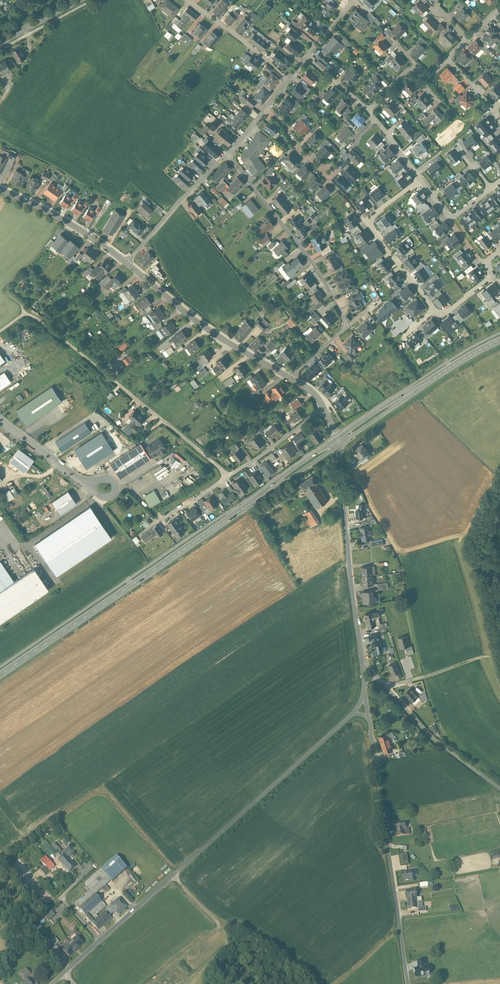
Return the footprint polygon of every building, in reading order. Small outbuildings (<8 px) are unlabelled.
[(172,3),(168,0),(165,0),(160,7),(165,11),(172,3)] [(213,11),(219,16),(224,10),(224,9),(228,5),(222,0),(213,11)] [(424,4),(420,0),(419,1),(413,7),(420,15),(427,9),(425,7),(425,6),(424,4)] [(464,5),(460,1),(455,6),(459,10),(464,5)] [(336,8),(329,2),(325,8),(324,7),(321,11),(325,14),(326,13),(329,16),(336,8)] [(171,16),(178,8),(172,3),(165,11),(171,16)] [(180,20),(176,25),(182,29),(191,18),(194,21),(198,16),(188,7),(184,12),(185,14),(180,20)] [(471,17),(463,9),(455,16),(461,22),(464,19),(467,21),(471,17)] [(231,15),(229,13),(224,20),(230,25),(236,19),(235,18),(239,14),(235,10),(231,15)] [(369,21),(356,10),(348,19),(354,24),(355,25),(357,26),(359,24),(364,28),(363,29),(364,30),(368,25),(366,23),(368,21),(369,21)] [(251,14),(248,14),(245,18),(248,21),(254,14),(252,12),(251,14)] [(378,20),(369,12),(367,14),(376,23),(376,22),(378,20)] [(254,14),(248,21),(251,23),(250,23),(253,25),(259,17),(254,14)] [(297,23),(297,24),(300,26),(302,28),(303,27),(309,20),(309,19),(304,15),(297,23)] [(438,25),(430,17),(423,23),(429,28),(426,31),(430,35),(434,30),(439,26),(438,25)] [(245,18),(241,23),(241,22),(235,29),(242,35),(247,28),(250,23),(251,23),(248,21),(245,18)] [(297,23),(293,20),(291,23),(294,25),(298,28),(300,26),(297,24),(297,23)] [(309,20),(303,27),(313,35),(319,28),(309,20)] [(200,23),(193,33),(200,38),(207,28),(206,28),(207,27),(204,24),(203,25),(200,23)] [(444,28),(440,23),(438,25),(439,26),(434,30),(438,34),(444,28)] [(392,32),(393,33),(398,38),(405,30),(405,28),(404,27),(402,27),(399,24),(392,32)] [(490,27),(485,31),(488,34),(485,37),(483,38),(488,43),(491,45),(495,41),(496,42),(499,39),(495,35),(498,32),(493,28),(491,26),(490,27)] [(448,27),(442,32),(444,34),(445,35),(449,32),(451,30),(448,27)] [(291,28),(285,35),(291,39),(293,41),(299,34),(295,31),(291,28)] [(392,32),(388,28),(385,31),(390,36),(393,33),(392,32)] [(212,31),(204,42),(211,48),(219,37),(212,31)] [(382,32),(376,38),(379,41),(380,39),(382,41),(386,37),(382,32)] [(455,38),(449,32),(445,35),(444,34),(441,37),(441,39),(442,41),(443,40),(444,41),(448,45),(450,45),(452,43),(452,42),(455,38)] [(185,34),(181,39),(185,42),(189,37),(185,34)] [(261,39),(255,34),(249,41),(256,46),(261,39)] [(488,43),(483,38),(485,37),(484,36),(480,39),(481,41),(486,46),(488,43)] [(333,37),(324,48),(328,51),(329,52),(332,48),(337,52),(336,53),(336,54),(340,50),(341,49),(343,46),(344,47),(345,46),(340,43),(333,37)] [(425,41),(421,37),(415,43),(417,46),(419,44),(421,45),(425,41)] [(261,39),(256,46),(262,51),(267,44),(261,39)] [(291,39),(285,47),(296,56),(302,49),(293,41),(291,39)] [(379,41),(374,46),(381,53),(388,47),(382,41),(380,39),(379,41)] [(476,40),(472,44),(471,44),(469,47),(468,48),(475,54),(475,53),(479,50),(481,48),(482,46),(479,43),(476,40)] [(486,46),(481,41),(479,43),(482,46),(481,48),(484,51),(487,47),(486,46)] [(417,46),(412,51),(417,57),(425,49),(421,45),(419,44),(417,46)] [(19,47),(12,51),(19,64),(26,60),(19,47)] [(324,48),(322,51),(321,50),(321,51),(319,50),(315,54),(317,56),(316,56),(319,59),(321,60),(322,60),(327,64),(327,63),(331,58),(326,54),(328,51),(324,48)] [(284,58),(276,51),(276,52),(272,57),(277,62),(276,63),(285,70),(291,62),(285,57),(284,58)] [(474,58),(468,51),(466,53),(470,58),(469,59),(471,61),(474,58)] [(464,52),(457,59),(458,59),(458,61),(461,64),(462,64),(463,65),(469,59),(470,58),(466,53),(464,52)] [(391,53),(384,60),(388,63),(391,60),(394,57),(391,53)] [(248,55),(242,62),(245,64),(246,63),(251,57),(248,55)] [(255,58),(252,55),(251,57),(246,63),(248,65),(248,66),(251,68),(252,68),(254,70),(260,62),(257,59),(258,59),(255,57),(255,58)] [(400,57),(399,57),(397,55),(394,57),(391,60),(395,64),(395,65),(397,68),(398,68),(399,68),(405,62),(400,57)] [(327,64),(322,60),(321,60),(319,59),(317,62),(324,68),(327,64)] [(0,63),(0,75),(10,70),(7,65),(8,65),(7,64),(5,60),(0,63)] [(350,71),(343,77),(350,84),(352,82),(353,82),(355,80),(355,78),(359,75),(355,72),(356,71),(354,68),(353,67),(350,71)] [(489,70),(487,67),(480,74),(482,76),(485,73),(489,70)] [(455,76),(447,68),(440,75),(446,82),(451,77),(452,78),(455,76)] [(316,77),(307,71),(302,77),(309,82),(311,84),(316,77)] [(264,83),(270,88),(271,88),(278,79),(272,73),(264,83)] [(485,73),(482,76),(479,79),(483,83),(483,84),(484,85),(485,85),(486,86),(492,80),(485,73)] [(381,81),(376,76),(373,79),(373,80),(374,80),(378,84),(381,81)] [(303,77),(300,81),(303,84),(306,86),(309,82),(303,77)] [(264,83),(260,79),(259,81),(258,80),(256,82),(258,83),(263,87),(268,91),(270,88),(264,83)] [(373,80),(364,90),(370,97),(381,87),(378,84),(374,80),(373,80)] [(417,88),(409,80),(403,87),(410,94),(414,91),(417,88)] [(261,89),(254,98),(262,104),(270,93),(268,91),(263,87),(258,83),(256,85),(261,89)] [(297,84),(291,92),(299,98),(305,90),(301,87),(297,84)] [(303,84),(301,87),(305,90),(307,92),(310,89),(306,86),(303,84)] [(490,91),(492,94),(491,94),(495,98),(499,94),(499,88),(496,85),(494,87),(490,91)] [(332,89),(330,92),(327,92),(326,93),(324,97),(330,102),(338,94),(332,89)] [(414,91),(410,94),(408,96),(411,99),(415,96),(417,94),(414,91)] [(462,97),(459,99),(461,101),(466,107),(469,105),(471,106),(472,104),(472,102),(475,100),(473,98),(473,96),(471,94),(469,94),(467,92),(462,97)] [(417,99),(416,100),(418,101),(424,108),(430,102),(422,94),(417,99)] [(460,94),(453,100),(457,104),(461,101),(459,99),(462,97),(460,94)] [(256,102),(249,96),(246,100),(244,102),(251,107),(256,102)] [(411,99),(410,101),(414,105),(418,101),(416,100),(417,99),(415,96),(411,99)] [(286,98),(279,107),(287,113),(290,109),(292,108),(294,105),(289,101),(286,98)] [(299,103),(292,98),(289,101),(294,105),(296,107),(299,103)] [(350,105),(343,100),(337,107),(340,109),(339,111),(343,114),(348,107),(350,105)] [(396,107),(391,102),(388,105),(387,104),(386,104),(384,105),(385,107),(385,108),(392,116),(398,109),(396,107)] [(400,104),(396,107),(398,109),(402,113),(405,109),(400,104)] [(348,107),(343,114),(345,116),(347,117),(352,112),(348,107)] [(241,108),(235,116),(242,121),(244,118),(245,119),(249,114),(241,108)] [(434,111),(427,117),(426,116),(422,119),(427,124),(431,121),(430,121),(435,117),(439,120),(443,116),(436,108),(433,111),(434,111)] [(303,113),(297,119),(299,122),(302,119),(303,120),(306,116),(303,113)] [(358,113),(352,119),(359,126),(362,123),(365,119),(362,116),(362,117),(358,113)] [(226,119),(223,116),(220,119),(227,124),(229,122),(229,121),(226,119)] [(233,119),(228,116),(226,119),(229,121),(229,122),(237,128),(242,121),(235,116),(233,119)] [(487,116),(476,125),(484,136),(482,137),(485,141),(492,135),(490,133),(496,128),(487,116)] [(299,122),(294,127),(301,134),(304,132),(305,132),(306,130),(306,129),(309,127),(303,120),(302,119),(299,122)] [(262,120),(257,127),(263,131),(265,129),(264,128),(266,125),(267,124),(262,120)] [(279,128),(271,121),(267,126),(266,125),(264,128),(265,129),(273,136),(279,128)] [(415,132),(407,121),(403,125),(399,128),(404,134),(404,135),(407,139),(415,132)] [(359,126),(356,129),(359,132),(365,126),(362,123),(359,126)] [(210,128),(205,124),(201,129),(205,133),(210,128)] [(316,125),(310,131),(312,133),(318,127),(316,125)] [(347,126),(337,136),(343,142),(353,131),(352,131),(347,126)] [(222,128),(214,137),(215,137),(213,140),(219,146),(222,143),(223,142),(228,146),(233,139),(227,133),(227,132),(222,128)] [(195,142),(200,137),(195,132),(190,137),(195,142)] [(254,138),(250,143),(251,143),(245,151),(242,155),(242,158),(245,163),(255,176),(265,168),(256,157),(269,140),(259,132),(254,139),(254,138)] [(314,133),(306,141),(312,147),(320,139),(314,133)] [(472,133),(463,140),(468,146),(470,148),(479,142),(472,133)] [(492,135),(485,141),(487,144),(489,143),(498,154),(499,152),(499,134),(499,133),(494,138),(492,135)] [(375,134),(368,141),(371,144),(372,144),(374,146),(374,147),(381,140),(375,134)] [(417,140),(420,143),(422,142),(427,138),(424,134),(417,140)] [(213,140),(208,135),(205,138),(200,144),(212,155),(220,147),(219,146),(213,140)] [(326,138),(320,145),(322,148),(324,146),(326,147),(330,143),(326,138)] [(462,138),(458,140),(464,149),(468,146),(463,140),(462,138)] [(420,143),(413,149),(419,157),(428,150),(422,142),(420,143)] [(452,147),(446,152),(453,161),(461,156),(457,150),(460,148),(456,142),(452,146),(452,147)] [(275,143),(269,150),(278,157),(283,150),(275,143)] [(326,147),(324,146),(322,148),(316,154),(323,160),(326,156),(328,156),(331,153),(326,147)] [(385,149),(379,154),(386,161),(394,153),(388,146),(385,149)] [(1,149),(0,151),(0,155),(7,158),(7,156),(9,152),(1,149)] [(362,159),(352,149),(347,154),(348,155),(357,164),(362,159)] [(16,153),(10,150),(9,152),(7,156),(13,159),(16,153)] [(203,154),(199,151),(197,154),(206,162),(208,159),(203,154)] [(286,157),(282,160),(283,160),(287,164),(295,156),(291,152),(286,157)] [(203,165),(206,162),(197,154),(194,157),(195,158),(203,165)] [(485,157),(479,162),(485,169),(493,163),(487,155),(485,157)] [(295,156),(287,164),(291,168),(291,169),(294,165),(299,160),(295,156)] [(203,165),(195,158),(190,163),(194,166),(199,171),(204,165),(203,165)] [(349,162),(346,158),(340,164),(343,167),(343,168),(347,164),(349,162)] [(398,158),(389,165),(395,172),(404,165),(398,158)] [(442,169),(437,161),(434,163),(428,168),(433,176),(442,169)] [(225,162),(210,177),(212,180),(216,183),(231,169),(225,162)] [(359,175),(349,166),(347,164),(343,168),(343,169),(345,170),(345,171),(354,180),(359,175)] [(300,169),(297,172),(303,179),(311,171),(304,165),(300,169)] [(187,169),(184,166),(182,169),(191,177),(193,174),(187,169)] [(292,172),(292,173),(294,175),(297,172),(300,169),(298,167),(297,168),(292,172)] [(188,179),(191,177),(182,169),(179,172),(180,173),(188,180),(188,179)] [(272,172),(269,169),(263,175),(266,178),(266,176),(272,176),(272,172)] [(407,169),(395,177),(402,186),(413,178),(407,169)] [(25,174),(16,170),(11,180),(20,184),(25,174)] [(469,170),(463,175),(459,178),(465,186),(475,178),(469,170)] [(51,175),(44,171),(41,177),(48,180),(51,175)] [(189,180),(188,179),(188,180),(180,173),(175,178),(179,181),(184,186),(189,180)] [(318,179),(313,173),(308,179),(310,182),(308,184),(314,189),(320,182),(317,180),(318,179)] [(272,176),(266,176),(266,178),(266,180),(263,180),(263,184),(266,185),(266,188),(272,188),(272,184),(275,184),(275,180),(273,180),(273,176),(272,176)] [(349,184),(343,178),(342,179),(340,176),(335,180),(338,183),(338,184),(341,187),(342,186),(345,189),(350,184),(349,184)] [(351,182),(345,176),(343,178),(349,184),(351,182)] [(39,182),(30,177),(25,187),(34,191),(39,182)] [(236,177),(230,183),(224,177),(221,180),(223,182),(226,185),(234,194),(244,184),(238,177),(236,177)] [(445,184),(448,187),(454,183),(455,182),(453,178),(445,184)] [(51,182),(44,192),(49,196),(56,186),(51,182)] [(223,182),(216,188),(220,191),(226,185),(223,182)] [(287,182),(281,188),(284,191),(290,185),(287,182)] [(448,187),(444,190),(449,198),(460,191),(454,183),(448,187)] [(56,186),(49,196),(54,200),(61,190),(56,186)] [(322,189),(318,193),(324,199),(331,192),(325,186),(322,189)] [(370,196),(374,202),(383,196),(376,186),(369,192),(372,195),(370,196)] [(415,204),(419,209),(420,208),(426,204),(424,201),(429,198),(421,187),(410,195),(416,203),(415,204)] [(202,191),(197,195),(197,196),(203,203),(204,205),(210,201),(202,191)] [(66,194),(60,203),(66,207),(70,201),(72,198),(71,197),(71,196),(68,194),(67,194),(66,194)] [(281,197),(279,194),(272,199),(278,207),(286,201),(282,196),(281,197)] [(364,195),(356,201),(363,212),(374,204),(370,198),(368,199),(364,195)] [(197,196),(193,200),(193,201),(198,207),(203,203),(197,196)] [(488,199),(496,210),(499,208),(499,206),(492,196),(488,199)] [(242,205),(241,206),(249,216),(258,209),(250,199),(242,205)] [(488,199),(484,203),(492,214),(496,210),(488,199)] [(80,201),(79,201),(78,200),(71,210),(78,214),(83,206),(84,204),(83,204),(82,202),(80,201)] [(193,201),(190,204),(188,204),(187,206),(190,210),(195,216),(197,215),(201,211),(198,207),(193,201)] [(278,207),(284,214),(291,209),(287,205),(289,204),(286,201),(278,207)] [(145,204),(143,202),(137,209),(146,217),(152,210),(148,206),(147,206),(145,204)] [(422,213),(428,222),(440,213),(434,204),(430,207),(427,203),(426,204),(420,208),(423,212),(422,213)] [(484,203),(480,206),(488,217),(492,214),(484,203)] [(90,208),(89,207),(83,217),(90,221),(94,214),(96,211),(95,211),(94,210),(94,209),(92,207),(90,208)] [(473,209),(469,212),(477,223),(482,220),(473,209)] [(115,210),(103,229),(112,235),(124,216),(115,210)] [(195,216),(190,210),(188,212),(193,220),(196,217),(197,215),(195,216)] [(469,212),(465,215),(473,226),(477,223),(469,212)] [(352,213),(344,219),(350,227),(349,228),(352,233),(359,227),(357,224),(359,222),(352,213)] [(386,215),(376,221),(382,230),(384,228),(386,231),(389,229),(393,226),(386,215)] [(465,215),(460,218),(469,230),(473,226),(465,215)] [(296,216),(289,221),(295,229),(303,223),(300,219),(299,220),(296,216)] [(144,228),(134,219),(129,225),(131,227),(134,230),(134,231),(138,235),(144,228)] [(268,219),(257,228),(259,230),(262,234),(273,226),(268,219)] [(437,220),(430,225),(433,230),(435,228),(440,235),(450,227),(445,220),(440,224),(437,220)] [(129,225),(126,222),(123,225),(128,230),(131,227),(129,225)] [(303,223),(295,229),(301,237),(308,231),(305,227),(306,226),(303,223)] [(398,228),(396,224),(393,226),(389,229),(390,231),(386,235),(391,242),(401,235),(397,229),(398,228)] [(359,227),(352,233),(362,247),(373,239),(365,228),(362,230),(359,227)] [(499,237),(499,233),(496,228),(488,234),(492,238),(495,236),(497,239),(499,237)] [(489,240),(492,238),(488,234),(487,232),(484,234),(485,235),(478,240),(486,250),(492,245),(489,240)] [(454,233),(445,240),(452,248),(461,241),(454,233)] [(62,253),(66,248),(70,243),(61,235),(53,245),(62,253)] [(267,235),(260,240),(262,243),(269,238),(267,235)] [(320,235),(312,239),(318,250),(319,249),(325,246),(326,246),(324,242),(326,241),(324,237),(322,238),(320,235)] [(82,243),(75,237),(70,243),(66,248),(73,253),(76,250),(82,243)] [(404,240),(395,247),(402,256),(405,254),(407,256),(413,252),(404,240)] [(271,242),(270,241),(266,245),(271,251),(273,249),(272,249),(275,246),(274,245),(275,244),(272,241),(271,242)] [(275,246),(272,249),(273,249),(278,255),(281,253),(283,255),(287,252),(285,250),(288,247),(282,241),(275,246)] [(374,242),(365,249),(373,261),(383,254),(374,242)] [(325,246),(319,249),(322,255),(328,252),(325,246)] [(97,255),(88,247),(82,255),(79,259),(79,260),(80,259),(84,263),(87,259),(91,262),(97,255)] [(458,257),(464,267),(475,259),(467,247),(462,251),(461,249),(453,254),(457,258),(458,257)] [(148,251),(138,260),(145,266),(154,258),(148,251)] [(82,255),(79,252),(75,257),(74,259),(77,261),(79,259),(82,255)] [(330,256),(324,259),(328,265),(337,260),(334,254),(330,256)] [(413,255),(406,260),(411,268),(415,265),(417,268),(418,268),(424,264),(421,260),(418,262),(413,255)] [(289,263),(288,262),(282,267),(286,272),(300,261),(297,257),(289,263)] [(392,266),(387,258),(384,260),(381,257),(374,262),(377,265),(379,264),(384,271),(392,266)] [(97,266),(93,270),(89,273),(91,275),(91,277),(95,277),(98,279),(99,278),(104,273),(105,274),(106,273),(112,267),(104,260),(98,267),(97,266)] [(157,260),(150,266),(152,268),(150,270),(157,278),(158,277),(161,281),(164,278),(161,275),(162,274),(157,269),(159,268),(156,265),(159,262),(157,260)] [(282,260),(274,267),(276,270),(284,263),(282,260)] [(337,260),(328,265),(331,271),(336,268),(340,266),(337,260)] [(300,261),(286,272),(290,277),(296,273),(295,271),(303,264),(300,261)] [(427,267),(425,263),(424,264),(418,268),(420,270),(414,274),(420,282),(430,275),(426,268),(427,267)] [(471,265),(464,270),(467,273),(469,271),(476,280),(485,274),(477,264),(473,267),(471,265)] [(90,267),(83,272),(86,276),(89,273),(93,270),(90,267)] [(346,271),(335,277),(339,284),(350,278),(346,271)] [(395,287),(404,281),(397,271),(393,274),(391,271),(384,276),(386,280),(389,278),(395,287)] [(307,272),(299,278),(307,288),(315,282),(307,272)] [(124,280),(117,273),(111,279),(105,286),(108,289),(115,281),(119,285),(124,280)] [(436,273),(428,279),(430,281),(422,286),(427,295),(441,285),(436,278),(438,276),(436,273)] [(101,280),(100,281),(105,286),(111,279),(108,276),(101,280)] [(350,278),(339,284),(343,292),(355,286),(350,278)] [(290,282),(288,279),(284,282),(278,287),(281,290),(289,283),(290,282)] [(492,283),(481,291),(487,300),(485,301),(489,306),(496,301),(492,296),(498,291),(492,283)] [(126,289),(123,292),(127,296),(136,289),(133,285),(126,289)] [(404,289),(402,286),(395,292),(398,295),(402,292),(408,300),(415,294),(408,286),(404,289)] [(136,289),(127,296),(123,299),(126,303),(128,302),(130,301),(133,298),(139,294),(136,289)] [(314,292),(315,293),(310,296),(315,303),(320,300),(324,297),(318,290),(314,292)] [(441,291),(434,296),(436,299),(435,300),(440,307),(448,301),(441,291)] [(354,295),(348,298),(351,303),(351,304),(360,299),(362,298),(359,292),(354,295)] [(146,296),(135,304),(140,311),(144,309),(151,303),(146,296)] [(426,308),(419,298),(404,309),(408,314),(410,312),(414,317),(426,308)] [(360,299),(351,304),(351,303),(349,304),(353,310),(356,309),(359,310),(360,307),(363,305),(360,299)] [(320,300),(315,303),(313,304),(314,305),(316,308),(322,303),(320,300)] [(379,309),(378,317),(380,322),(389,317),(398,309),(391,301),(385,304),(379,309)] [(489,306),(491,309),(493,308),(499,317),(499,303),(498,304),(496,301),(489,306)] [(473,314),(466,304),(457,311),(458,312),(455,314),(461,321),(464,319),(465,321),(473,314)] [(314,305),(305,311),(308,314),(309,313),(313,310),(316,308),(314,305)] [(152,311),(149,314),(146,316),(146,317),(147,318),(146,321),(150,322),(151,323),(152,323),(153,323),(155,321),(156,323),(159,321),(165,317),(158,307),(152,311)] [(321,318),(313,310),(309,313),(317,322),(321,318)] [(336,320),(328,311),(322,317),(330,326),(336,320)] [(449,313),(439,320),(450,334),(460,326),(458,323),(461,321),(455,314),(452,317),(449,313)] [(371,316),(364,321),(365,322),(366,321),(368,324),(369,323),(372,323),(375,320),(371,316)] [(295,323),(292,317),(287,321),(290,326),(295,323)] [(261,322),(260,320),(256,324),(263,331),(267,327),(266,326),(261,322)] [(170,321),(158,329),(164,337),(176,328),(170,321)] [(245,321),(234,336),(241,342),(253,328),(245,321)] [(365,322),(357,329),(364,337),(373,329),(368,324),(366,321),(365,322)] [(424,331),(421,333),(426,339),(429,337),(428,336),(438,328),(431,321),(422,328),(424,331)] [(316,326),(305,335),(311,342),(322,333),(316,326)] [(182,331),(172,338),(177,345),(187,338),(182,331)] [(416,332),(406,340),(413,348),(422,341),(423,342),(426,339),(421,333),(418,335),(416,332)] [(352,336),(344,344),(349,350),(351,352),(355,348),(357,348),(360,346),(360,344),(357,341),(356,341),(352,336)] [(258,337),(249,346),(255,352),(258,350),(261,354),(264,351),(261,347),(264,344),(258,337)] [(195,339),(186,346),(192,353),(200,347),(195,339)] [(121,350),(127,345),(124,341),(118,346),(121,350)] [(276,347),(271,341),(266,345),(271,351),(276,347)] [(171,346),(165,350),(169,355),(174,351),(171,346)] [(293,354),(286,347),(279,353),(281,355),(280,356),(276,360),(280,363),(285,359),(286,360),(293,354)] [(207,349),(199,355),(201,357),(198,359),(201,364),(206,361),(212,356),(207,349)] [(349,350),(346,354),(351,361),(356,357),(351,352),(349,350)] [(327,351),(326,351),(325,352),(325,353),(320,358),(321,360),(326,365),(333,358),(328,353),(328,352),(327,351)] [(218,365),(212,369),(215,374),(221,369),(221,370),(222,369),(229,364),(224,356),(216,362),(218,365)] [(326,365),(321,360),(319,361),(325,368),(327,366),(326,365)] [(314,363),(311,366),(311,365),(308,368),(305,371),(311,378),(314,375),(315,375),(317,374),(317,373),(320,370),(316,365),(314,363)] [(247,373),(242,364),(234,369),(240,378),(247,373)] [(196,368),(187,374),(190,376),(192,374),(198,370),(196,368)] [(0,375),(0,389),(11,382),(4,372),(0,375)] [(251,377),(249,378),(249,379),(247,381),(250,386),(253,384),(257,390),(258,390),(266,384),(258,372),(251,377)] [(326,376),(319,382),(321,385),(325,380),(327,382),(329,379),(326,376)] [(232,377),(224,381),(227,386),(234,381),(232,377)] [(193,378),(189,381),(194,388),(198,385),(193,378)] [(327,382),(325,380),(321,385),(319,387),(323,390),(325,391),(324,392),(327,395),(331,390),(332,391),(334,388),(331,385),(327,382)] [(279,384),(272,389),(274,392),(278,398),(285,393),(279,384)] [(50,386),(14,409),(26,426),(61,402),(50,386)] [(343,389),(336,395),(339,398),(342,395),(346,392),(343,389)] [(254,390),(249,394),(252,398),(260,393),(258,390),(257,390),(254,391),(254,390)] [(274,392),(265,398),(269,404),(278,398),(274,392)] [(339,398),(334,402),(336,404),(338,406),(341,409),(349,402),(347,400),(345,397),(344,397),(342,395),(339,398)] [(257,396),(253,399),(259,406),(263,403),(257,396)] [(298,399),(291,404),(294,409),(302,404),(298,399)] [(302,417),(297,409),(289,415),(291,417),(293,420),(294,422),(302,417)] [(142,416),(134,410),(129,417),(132,419),(128,424),(132,427),(136,422),(136,423),(142,416)] [(258,410),(241,421),(246,428),(263,416),(258,410)] [(83,418),(54,436),(61,448),(90,430),(83,418)] [(274,424),(265,431),(271,438),(279,432),(274,424)] [(131,431),(124,425),(122,429),(128,434),(131,431)] [(317,428),(308,434),(315,443),(323,438),(320,435),(321,434),(317,428)] [(101,432),(75,449),(87,468),(113,450),(101,432)] [(300,432),(293,438),(297,444),(304,438),(300,432)] [(253,434),(245,439),(247,443),(250,441),(250,440),(255,436),(253,434)] [(263,444),(257,435),(255,436),(250,440),(250,441),(256,449),(263,444)] [(159,439),(146,447),(147,448),(153,457),(161,451),(162,453),(167,450),(159,439)] [(236,440),(233,443),(237,449),(237,448),(241,446),(236,440)] [(285,454),(284,455),(286,458),(295,452),(289,442),(281,448),(285,454)] [(140,443),(110,463),(120,478),(150,458),(144,449),(140,443)] [(244,457),(237,448),(237,449),(233,443),(230,445),(236,452),(231,455),(237,463),(244,457)] [(302,453),(304,451),(297,444),(295,446),(302,453)] [(363,444),(354,449),(361,460),(370,454),(363,444)] [(153,457),(147,448),(144,449),(150,458),(153,457)] [(18,449),(8,461),(25,473),(34,461),(18,449)] [(277,458),(272,452),(267,456),(272,462),(277,458)] [(370,454),(361,460),(363,462),(372,457),(370,454)] [(275,472),(267,461),(260,465),(267,475),(268,477),(269,476),(275,472)] [(248,468),(242,472),(246,478),(249,476),(252,474),(248,468)] [(262,480),(256,471),(252,474),(249,476),(255,485),(262,480)] [(312,475),(299,484),(304,491),(316,483),(317,482),(312,475)] [(247,488),(240,478),(233,483),(236,488),(240,493),(247,488)] [(316,483),(304,491),(316,508),(328,500),(316,483)] [(2,493),(7,501),(14,497),(9,489),(2,493)] [(161,501),(154,490),(144,495),(150,507),(161,501)] [(224,490),(218,494),(226,505),(234,500),(230,493),(228,494),(224,490)] [(67,492),(51,502),(60,515),(75,505),(67,492)] [(215,501),(212,496),(204,501),(204,502),(207,506),(208,506),(209,508),(210,510),(218,505),(217,504),(215,501)] [(359,503),(364,502),(365,507),(367,506),(364,498),(358,499),(359,503)] [(204,502),(200,505),(204,511),(209,508),(208,506),(207,506),(204,502)] [(86,505),(32,542),(54,573),(107,536),(86,505)] [(204,511),(200,505),(196,508),(200,514),(200,515),(200,516),(200,517),(202,519),(204,520),(205,519),(205,518),(203,514),(205,513),(204,511)] [(194,508),(186,513),(186,514),(188,517),(190,517),(192,520),(200,515),(200,514),(196,508),(195,508),(194,508)] [(310,508),(302,514),(310,526),(312,525),(318,521),(310,508)] [(175,519),(175,518),(167,524),(177,537),(184,532),(178,523),(175,519)] [(156,525),(140,536),(145,543),(157,535),(158,537),(162,534),(156,525)] [(363,527),(360,528),(361,531),(359,532),(360,537),(362,536),(362,540),(371,539),(370,535),(372,534),(371,530),(369,530),(369,526),(363,527)] [(50,588),(35,566),(6,586),(0,578),(0,622),(50,588)] [(372,566),(362,567),(363,576),(372,575),(373,575),(372,566)] [(372,575),(363,576),(363,585),(373,584),(372,575)] [(372,591),(362,592),(364,603),(373,602),(372,597),(373,597),(372,591)] [(373,612),(365,614),(368,627),(376,625),(374,617),(373,613),(373,612)] [(407,635),(398,637),(400,647),(405,646),(409,645),(409,644),(407,635)] [(377,638),(373,639),(373,643),(371,643),(372,647),(373,651),(373,650),(374,655),(383,653),(380,641),(378,642),(377,638)] [(396,662),(388,665),(392,675),(395,674),(400,671),(396,662)] [(418,696),(411,687),(404,692),(408,696),(408,697),(412,701),(418,696)] [(418,696),(423,702),(427,698),(425,690),(418,696)] [(392,732),(387,734),(387,735),(390,743),(396,742),(392,732)] [(387,735),(379,737),(384,751),(392,749),(390,743),(387,735)] [(393,748),(395,754),(396,754),(400,753),(402,752),(400,746),(393,748)] [(405,821),(395,823),(396,830),(405,828),(406,828),(405,821)] [(62,850),(55,843),(52,846),(57,851),(57,850),(59,852),(62,850)] [(76,866),(65,854),(63,855),(62,856),(70,865),(69,866),(72,869),(76,866)] [(70,865),(62,856),(58,860),(69,872),(72,869),(69,866),(70,865)] [(12,864),(18,875),(28,869),(22,858),(12,864)] [(47,858),(43,862),(47,867),(51,863),(47,858)] [(101,869),(84,883),(90,890),(91,889),(107,875),(101,869)] [(412,871),(402,872),(403,881),(413,880),(412,871)] [(107,875),(91,889),(95,894),(111,880),(107,875)] [(410,888),(410,890),(407,890),(407,898),(417,897),(416,888),(410,888)] [(79,908),(85,916),(89,913),(94,909),(102,902),(95,894),(89,900),(85,903),(81,906),(79,908)] [(119,897),(110,905),(110,906),(114,910),(117,913),(126,906),(119,897)] [(417,897),(407,898),(408,909),(418,908),(423,907),(423,905),(422,901),(417,901),(417,897)] [(110,906),(105,911),(108,915),(114,910),(110,906)] [(94,909),(89,913),(93,917),(97,913),(94,909)] [(49,920),(55,914),(51,910),(44,916),(49,920)] [(105,911),(98,917),(104,924),(111,918),(108,915),(105,911)] [(89,913),(85,916),(98,930),(104,924),(98,917),(95,920),(93,917),(89,913)] [(77,936),(70,943),(68,943),(66,945),(66,946),(63,949),(69,956),(74,952),(75,952),(79,948),(79,947),(83,943),(77,936)] [(57,946),(53,949),(57,954),(61,951),(57,946)] [(422,967),(418,967),(418,969),(415,969),(416,977),(430,975),(429,966),(428,966),(422,967)] [(26,969),(20,974),(24,978),(30,973),(26,969),(26,968),(26,969)]
